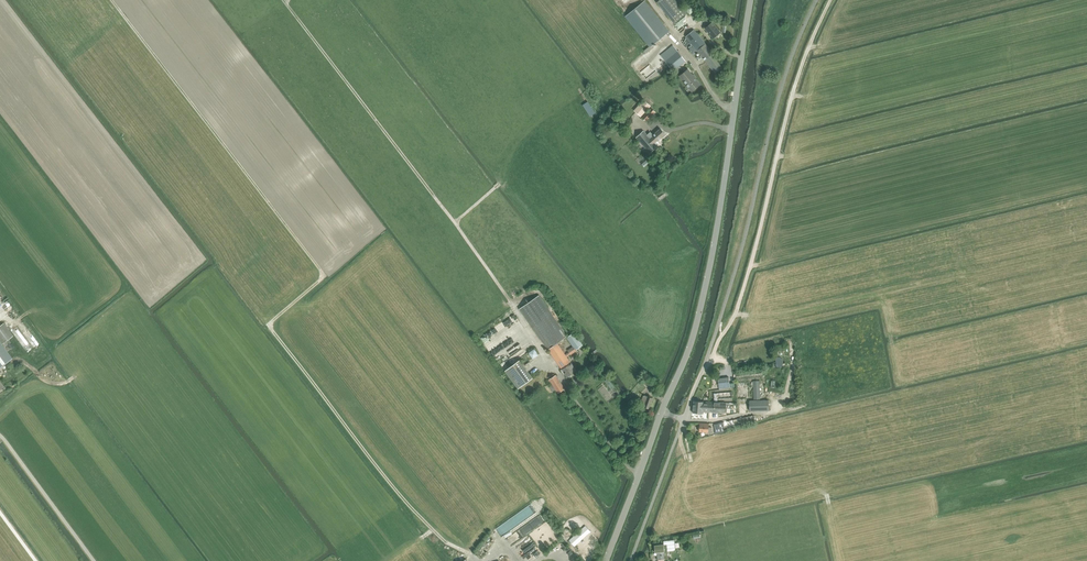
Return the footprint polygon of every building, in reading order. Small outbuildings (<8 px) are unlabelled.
[(677,0),(659,0),(657,1),(675,23),(687,13),(677,0)] [(625,16),(650,47),(645,51),(647,53),(654,48),(652,45),(669,31),(645,1),(625,16)] [(692,3),(686,7),(689,14),(696,10),(692,3)] [(710,34),(713,39),(721,33),(713,23),(706,28),(710,34)] [(715,73),(724,66),(694,30),(691,32),(688,34),(686,36),(715,73)] [(674,71),(682,65),(686,61),(673,45),(661,55),(674,71)] [(677,75),(682,70),(680,66),(674,71),(677,75)] [(692,91),(701,85),(696,79),(697,78),(694,74),(693,75),(688,69),(680,76),(692,91)] [(641,117),(651,106),(644,100),(634,110),(641,117)] [(591,116),(596,112),(589,101),(583,104),(591,116)] [(646,121),(655,112),(651,108),(649,110),(650,110),(643,118),(646,121)] [(658,141),(665,134),(661,129),(653,135),(650,132),(647,135),(643,131),(636,137),(650,153),(658,147),(654,143),(658,140),(658,141)] [(577,370),(567,357),(576,351),(576,350),(583,345),(574,332),(567,338),(573,346),(568,350),(569,352),(566,354),(558,343),(568,336),(539,295),(520,309),(567,377),(568,376),(568,377),(569,377),(571,376),(571,375),(571,374),(577,370)] [(12,359),(1,344),(2,344),(3,344),(13,336),(3,323),(0,326),(0,340),(0,341),(0,367),(12,359)] [(539,355),(535,349),(529,352),(533,358),(539,355)] [(518,389),(533,378),(520,360),(505,371),(518,389)] [(559,392),(565,388),(556,375),(550,380),(559,392)] [(730,387),(729,377),(718,378),(719,388),(730,387)] [(608,378),(604,381),(611,389),(615,387),(608,378)] [(649,408),(652,398),(644,395),(640,405),(649,408)] [(750,411),(769,410),(768,400),(749,401),(750,411)] [(703,411),(709,412),(726,412),(726,402),(694,401),(693,413),(698,413),(699,414),(701,414),(703,413),(703,411)] [(754,415),(724,422),(725,428),(755,421),(754,415)] [(712,432),(712,427),(709,427),(709,423),(700,423),(700,431),(712,432)] [(716,433),(725,431),(725,428),(722,429),(721,423),(714,424),(716,433)] [(575,546),(591,531),(586,525),(570,540),(575,546)] [(664,544),(655,545),(656,552),(657,552),(658,560),(668,559),(667,551),(676,550),(675,539),(664,540),(664,544)]
